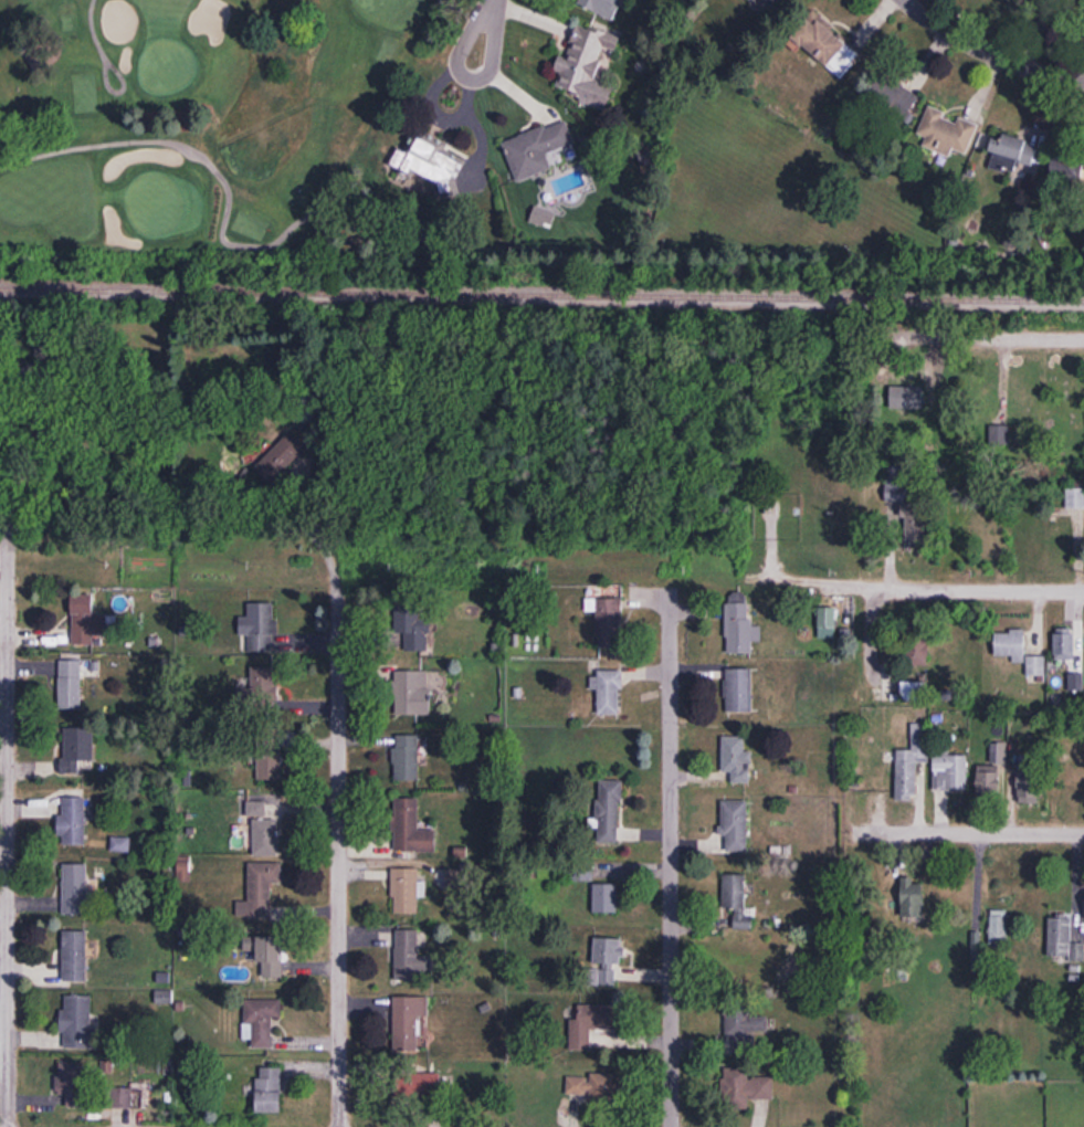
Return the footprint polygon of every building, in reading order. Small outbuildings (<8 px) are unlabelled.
[(608,14),(613,0),(579,0),(608,14)] [(783,0),(763,0),(770,9),(783,0)] [(810,13),(792,32),(838,70),(853,49),(810,13)] [(573,23),(554,80),(602,103),(612,82),(592,73),(601,42),(612,46),(614,34),(573,23)] [(882,73),(867,94),(902,117),(913,95),(882,73)] [(929,110),(920,134),(960,149),(970,125),(929,110)] [(559,118),(504,141),(517,177),(560,159),(554,146),(570,139),(559,118)] [(993,130),(987,148),(1028,161),(1033,143),(993,130)] [(415,133),(396,170),(436,192),(460,158),(415,133)] [(1049,173),(1076,176),(1078,162),(1083,164),(1083,151),(1059,147),(1051,155),(1049,173)] [(299,429),(257,470),(274,487),(316,446),(299,429)] [(1065,489),(1065,509),(1083,509),(1083,489),(1065,489)] [(926,551),(926,503),(906,503),(906,551),(926,551)] [(992,506),(972,506),(972,557),(992,557),(992,506)] [(729,656),(753,656),(752,595),(728,595),(729,656)] [(72,647),(95,647),(95,637),(107,637),(107,615),(94,615),(94,596),(72,596),(72,647)] [(433,651),(433,600),(397,600),(398,652),(433,651)] [(598,600),(598,648),(622,648),(622,600),(598,600)] [(275,653),(276,605),(249,605),(249,619),(242,619),(241,653),(275,653)] [(820,640),(837,640),(837,609),(820,609),(820,640)] [(1054,630),(1054,661),(1074,661),(1074,630),(1054,630)] [(995,632),(995,657),(1012,657),(1012,663),(1027,663),(1027,677),(1045,677),(1045,657),(1025,657),(1025,632),(995,632)] [(929,666),(929,640),(906,640),(906,666),(929,666)] [(82,662),(60,662),(60,711),(82,711),(82,662)] [(728,669),(728,713),(752,713),(752,669),(728,669)] [(397,716),(430,716),(430,672),(397,672),(397,716)] [(597,690),(599,690),(599,716),(623,716),(623,672),(597,672),(597,690)] [(1082,690),(1082,676),(1080,676),(1080,681),(1069,681),(1069,690),(1082,690)] [(903,700),(925,700),(925,683),(903,683),(903,700)] [(929,763),(929,724),(912,724),(911,751),(896,751),(895,802),(917,802),(917,763),(929,763)] [(95,773),(94,729),(63,729),(64,773),(95,773)] [(420,782),(420,736),(395,736),(395,782),(420,782)] [(747,738),(723,738),(723,774),(733,774),(733,784),(752,784),(752,752),(747,752),(747,738)] [(258,781),(282,781),(282,741),(258,741),(258,781)] [(933,791),(967,791),(967,754),(933,754),(933,791)] [(999,794),(999,766),(977,766),(977,794),(999,794)] [(622,781),(600,781),(599,843),(621,844),(622,781)] [(86,799),(61,799),(61,846),(86,846),(86,799)] [(436,852),(436,831),(419,831),(419,799),(395,799),(395,852),(436,852)] [(749,853),(749,802),(723,802),(723,836),(728,836),(728,853),(749,853)] [(279,820),(254,820),(254,857),(279,857),(279,820)] [(283,884),(283,864),(250,864),(249,903),(238,903),(238,919),(271,920),(272,884),(283,884)] [(64,916),(89,916),(89,865),(64,865),(64,916)] [(393,870),(393,915),(419,915),(419,870),(393,870)] [(725,909),(736,909),(736,931),(753,931),(754,910),(747,910),(747,876),(725,876),(725,909)] [(924,919),(924,883),(902,883),(902,919),(924,919)] [(619,885),(594,885),(594,915),(619,915),(619,885)] [(1008,910),(990,910),(990,948),(1008,948),(1008,910)] [(1071,957),(1071,916),(1048,916),(1048,957),(1071,957)] [(419,932),(396,932),(396,983),(419,982),(419,974),(435,974),(435,958),(419,958),(419,932)] [(87,983),(87,933),(64,933),(64,983),(87,983)] [(283,979),(282,939),(247,939),(247,964),(263,964),(263,980),(283,979)] [(624,941),(595,940),(593,987),(617,988),(618,965),(623,966),(624,941)] [(92,998),(63,997),(63,1050),(97,1051),(97,1029),(91,1029),(92,998)] [(418,1053),(418,1019),(429,1019),(429,999),(394,999),(394,1053),(418,1053)] [(750,1001),(727,1001),(727,1038),(769,1038),(769,1018),(750,1018),(750,1001)] [(272,1019),(282,1019),(282,1002),(245,1002),(245,1042),(252,1042),(252,1050),(272,1050),(272,1019)] [(592,1052),(592,1030),(620,1031),(620,1007),(579,1007),(579,1021),(571,1021),(571,1052),(592,1052)] [(68,1109),(132,1109),(132,1091),(93,1091),(93,1065),(58,1065),(58,1096),(67,1096),(68,1109)] [(257,1115),(282,1115),(282,1070),(257,1070),(257,1115)] [(749,1101),(774,1101),(774,1079),(750,1079),(750,1070),(724,1070),(724,1112),(749,1111),(749,1101)] [(413,1100),(442,1099),(442,1075),(412,1076),(413,1100)] [(615,1100),(615,1078),(568,1076),(567,1098),(615,1100)]
